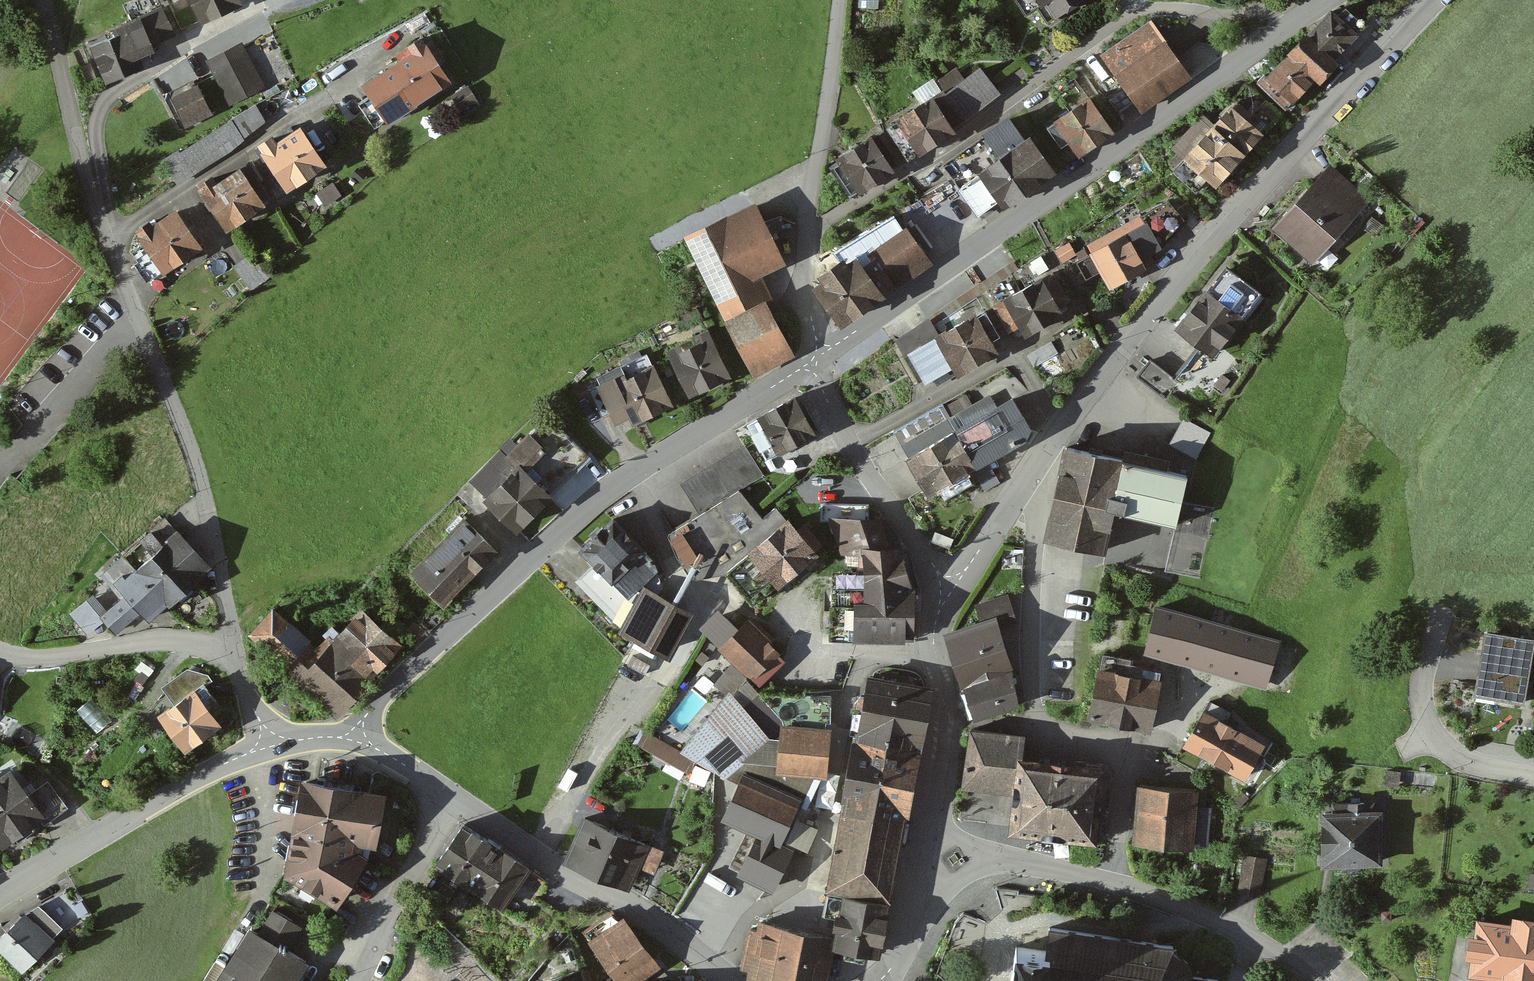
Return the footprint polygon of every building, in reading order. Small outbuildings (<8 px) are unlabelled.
[(127,18),(143,10),(139,0),(128,0),(120,4),(127,18)] [(198,19),(234,3),(233,0),(189,0),(198,19)] [(1050,15),(1074,0),(1014,0),(1022,13),(1041,0),(1050,15)] [(102,80),(136,65),(133,56),(145,50),(142,45),(170,32),(158,7),(120,26),(122,30),(88,45),(102,80)] [(1327,59),(1358,28),(1339,9),(1333,16),(1328,11),(1303,36),(1327,59)] [(1114,76),(1137,108),(1184,75),(1162,43),(1148,23),(1100,56),(1114,76)] [(1260,73),(1254,80),(1282,107),(1311,76),(1315,80),(1331,63),(1327,59),(1303,36),(1265,77),(1260,73)] [(384,119),(443,80),(416,39),(406,45),(411,53),(372,78),(361,85),(367,94),(355,103),(371,126),(383,118),(384,119)] [(213,71),(228,101),(257,87),(241,56),(213,71)] [(944,78),(964,66),(959,57),(938,69),(944,78)] [(993,91),(989,86),(976,69),(960,81),(942,95),(958,119),(993,91)] [(190,84),(162,98),(176,127),(205,113),(190,84)] [(1233,101),(1210,126),(1209,127),(1238,154),(1257,134),(1249,127),(1255,121),(1253,120),(1267,104),(1244,84),(1230,99),(1233,101)] [(455,95),(465,110),(474,104),(464,88),(455,95)] [(939,91),(885,126),(905,157),(915,151),(948,130),(946,127),(958,119),(942,95),(939,91)] [(1044,126),(1057,144),(1065,139),(1074,153),(1107,130),(1084,98),(1044,126)] [(252,105),(251,104),(227,118),(228,120),(230,125),(234,131),(258,116),(252,105)] [(1209,127),(1210,126),(1199,117),(1172,147),(1182,156),(1171,168),(1193,189),(1204,177),(1212,183),(1238,154),(1209,127)] [(1032,173),(1043,165),(1025,139),(1020,143),(1003,119),(939,163),(956,187),(974,213),(997,197),(1002,204),(1037,180),(1032,173)] [(173,182),(232,144),(223,129),(230,125),(228,120),(220,125),(176,153),(174,150),(159,159),(173,182)] [(265,158),(283,186),(317,164),(295,130),(272,145),(267,138),(251,148),(260,162),(265,158)] [(850,181),(855,189),(886,169),(886,168),(892,164),(878,143),(872,147),(866,138),(835,159),(838,163),(831,168),(843,186),(850,181)] [(256,203),(266,197),(244,163),(235,170),(211,185),(207,178),(196,185),(223,226),(256,203)] [(1354,195),(1325,168),(1311,184),(1274,225),(1309,257),(1348,214),(1342,208),(1354,195)] [(1106,285),(1140,267),(1135,257),(1155,246),(1180,220),(1171,209),(1164,200),(1138,215),(1142,222),(1121,233),(1117,226),(1083,245),(1088,252),(1072,261),(1078,271),(1071,274),(1075,282),(1083,278),(1083,277),(1097,269),(1106,285)] [(747,207),(684,238),(717,306),(722,304),(728,316),(724,319),(724,320),(760,302),(743,268),(771,254),(747,207)] [(133,262),(144,279),(194,245),(171,212),(148,227),(144,222),(134,229),(149,251),(133,262)] [(889,216),(831,252),(839,262),(842,268),(850,262),(872,293),(886,283),(883,278),(916,255),(920,252),(904,228),(898,228),(889,216)] [(244,257),(231,267),(246,289),(260,280),(244,257)] [(842,268),(839,262),(820,276),(823,281),(815,287),(838,320),(874,295),(872,293),(850,262),(842,268)] [(1221,265),(1174,327),(1196,345),(1208,353),(1255,292),(1221,265)] [(1057,312),(1055,308),(1052,303),(1062,297),(1048,272),(990,305),(1004,330),(1015,324),(1020,333),(1057,312)] [(724,320),(746,363),(781,346),(760,302),(724,320)] [(671,319),(676,329),(695,319),(690,310),(671,319)] [(934,336),(929,326),(927,324),(896,345),(916,381),(922,378),(928,374),(933,381),(953,370),(954,371),(991,350),(986,340),(994,335),(980,310),(934,336)] [(669,356),(687,392),(723,375),(702,332),(691,337),(694,344),(669,356)] [(625,412),(629,420),(665,402),(642,354),(595,376),(598,383),(584,389),(597,416),(611,410),(614,417),(625,412)] [(1174,381),(1170,378),(1146,359),(1134,375),(1161,397),(1174,381)] [(789,398),(755,416),(745,422),(764,456),(773,452),(808,433),(789,398)] [(1008,398),(951,431),(971,466),(1020,438),(1025,427),(1008,398)] [(543,415),(512,446),(503,455),(508,461),(499,471),(504,476),(515,465),(537,487),(541,482),(543,484),(551,487),(583,455),(543,415)] [(1206,432),(1179,417),(1165,442),(1192,457),(1206,432)] [(904,458),(921,488),(924,492),(967,468),(971,466),(951,431),(904,458)] [(758,474),(740,446),(726,455),(744,483),(758,474)] [(1171,522),(1177,499),(1182,473),(1119,459),(1062,446),(1042,537),(1099,550),(1108,508),(1171,522)] [(735,488),(744,483),(726,455),(678,484),(696,512),(735,488)] [(482,498),(512,527),(545,494),(537,487),(515,465),(504,476),(482,498)] [(758,517),(735,488),(696,512),(668,530),(696,575),(723,571),(784,521),(772,506),(758,517)] [(863,520),(863,504),(817,503),(817,520),(829,520),(863,520)] [(459,519),(455,515),(442,528),(447,533),(435,545),(410,570),(439,599),(464,575),(490,548),(464,522),(460,519),(459,519)] [(163,601),(203,564),(174,531),(170,535),(159,523),(163,519),(162,518),(154,526),(121,555),(163,601)] [(638,549),(609,518),(599,528),(598,527),(587,538),(588,539),(578,548),(596,566),(577,583),(623,631),(645,591),(659,574),(649,560),(638,549)] [(873,521),(863,520),(829,520),(840,551),(847,551),(849,572),(832,573),(832,589),(828,589),(864,589),(906,589),(895,551),(883,551),(879,539),(891,536),(880,518),(873,521)] [(792,531),(784,521),(723,571),(748,601),(809,552),(808,551),(816,544),(800,524),(792,531)] [(1175,529),(1166,570),(1196,577),(1206,536),(1204,535),(1175,529)] [(144,618),(163,601),(121,555),(101,573),(115,587),(115,586),(122,594),(118,598),(97,616),(110,631),(131,614),(133,616),(138,612),(144,618)] [(905,638),(906,589),(864,589),(828,589),(827,636),(905,638)] [(690,616),(645,591),(623,631),(668,657),(690,616)] [(360,607),(381,628),(391,617),(370,596),(360,607)] [(947,631),(945,635),(962,688),(1008,671),(988,618),(1007,614),(1001,597),(972,606),(978,622),(947,631)] [(1238,676),(1246,678),(1262,683),(1274,643),(1152,606),(1144,647),(1167,654),(1209,667),(1208,669),(1221,673),(1221,671),(1238,676)] [(246,632),(284,667),(306,643),(269,608),(246,632)] [(320,634),(323,637),(365,674),(366,675),(395,644),(358,609),(336,632),(328,626),(320,634)] [(715,615),(700,630),(747,676),(744,679),(751,688),(755,684),(777,662),(776,662),(778,660),(771,653),(772,652),(750,629),(740,624),(735,630),(723,619),(715,615)] [(1524,703),(1533,644),(1533,640),(1487,633),(1477,696),(1524,703)] [(306,643),(284,667),(283,668),(329,710),(329,711),(330,712),(365,674),(323,637),(312,648),(306,643)] [(1085,716),(1145,728),(1155,681),(1151,680),(1152,672),(1150,669),(1126,664),(1127,659),(1098,653),(1085,716)] [(1008,671),(962,688),(973,719),(1018,703),(1008,671)] [(859,696),(855,702),(849,735),(857,736),(916,747),(927,687),(868,677),(866,685),(867,686),(865,697),(859,696)] [(200,683),(170,704),(158,714),(173,735),(181,745),(213,722),(205,711),(215,704),(200,683)] [(754,730),(725,697),(683,749),(711,767),(712,767),(711,770),(723,777),(737,784),(740,778),(791,801),(790,801),(797,804),(814,769),(777,766),(779,740),(762,740),(754,730)] [(779,719),(828,722),(830,711),(824,699),(800,698),(781,697),(779,719)] [(1200,710),(1182,742),(1209,758),(1239,776),(1258,744),(1221,722),(1227,712),(1206,700),(1200,710)] [(639,729),(632,742),(652,753),(665,761),(684,772),(691,760),(643,731),(639,729)] [(992,789),(1010,792),(1012,792),(1015,764),(1019,735),(966,729),(958,785),(992,789)] [(780,730),(779,740),(777,766),(814,769),(817,769),(821,734),(780,730)] [(902,820),(916,747),(857,736),(843,811),(853,812),(854,807),(902,820)] [(1209,758),(1182,742),(1172,759),(1199,775),(1209,758)] [(1036,761),(1018,759),(1016,759),(1015,764),(1012,792),(1007,828),(1089,838),(1098,763),(1072,760),(1072,766),(1036,761)] [(0,775),(0,841),(9,834),(14,840),(30,829),(26,823),(36,815),(40,821),(61,806),(44,781),(31,790),(23,796),(18,790),(5,772),(0,775)] [(1400,773),(1386,772),(1384,787),(1399,789),(1400,773)] [(756,831),(773,838),(790,801),(791,801),(740,778),(737,784),(722,816),(752,829),(756,831)] [(377,795),(365,793),(349,790),(351,784),(321,779),(320,785),(301,781),(284,871),(330,900),(358,857),(350,852),(354,839),(368,841),(377,795)] [(1191,806),(1192,790),(1135,784),(1132,821),(1130,837),(1138,838),(1189,843),(1202,844),(1205,807),(1191,806)] [(1324,864),(1378,865),(1379,817),(1373,817),(1373,806),(1333,806),(1332,817),(1324,817),(1324,864)] [(888,896),(902,820),(854,807),(853,812),(843,811),(829,885),(888,896)] [(580,818),(563,859),(616,882),(619,875),(627,878),(634,864),(641,867),(649,847),(642,844),(580,818)] [(470,887),(497,849),(497,848),(460,823),(432,862),(470,888),(470,887)] [(737,871),(768,885),(787,845),(773,838),(756,831),(739,867),(737,871)] [(517,920),(544,882),(497,849),(470,887),(470,888),(473,890),(496,906),(497,905),(517,920)] [(1236,887),(1259,892),(1266,860),(1242,855),(1236,887)] [(421,895),(434,903),(446,885),(441,882),(433,877),(421,895)] [(882,904),(824,892),(820,912),(831,914),(828,930),(834,931),(831,943),(873,952),(882,904)] [(408,907),(399,924),(409,929),(418,913),(408,907)] [(651,967),(624,928),(622,930),(608,910),(578,931),(610,974),(614,980),(631,980),(651,967)] [(302,960),(270,940),(282,921),(267,912),(255,931),(248,926),(229,955),(213,980),(288,980),(302,960)] [(1390,912),(1381,912),(1381,922),(1391,921),(1390,912)] [(49,945),(24,920),(10,933),(0,943),(0,945),(24,969),(49,945)] [(755,929),(747,928),(738,964),(750,967),(749,975),(774,980),(786,927),(757,921),(755,929)] [(1480,925),(1477,942),(1472,941),(1470,956),(1475,957),(1472,973),(1476,974),(1507,978),(1507,980),(1533,980),(1533,926),(1515,923),(1514,930),(1480,925)] [(786,927),(774,980),(777,980),(820,980),(828,943),(830,935),(786,927)] [(1169,945),(1045,927),(1041,950),(1012,946),(1007,980),(1213,980),(1214,979),(1187,975),(1183,961),(1169,947),(1169,945)] [(579,968),(541,980),(584,980),(579,968)]
